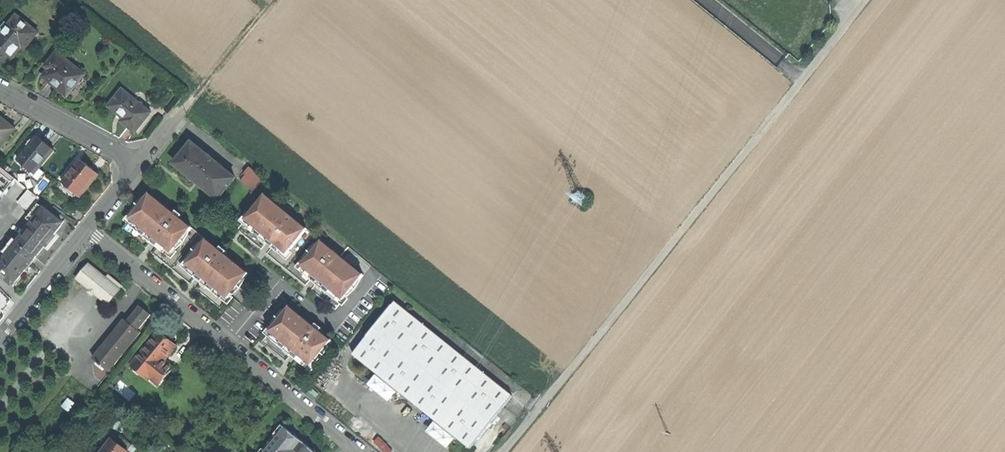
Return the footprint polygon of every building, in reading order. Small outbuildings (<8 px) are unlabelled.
[(17,15),(9,25),(6,22),(0,29),(3,32),(0,36),(0,58),(8,64),(22,47),(25,49),(38,33),(17,15)] [(86,75),(58,52),(46,66),(49,69),(44,76),(55,85),(68,96),(86,75)] [(151,113),(123,90),(109,106),(119,114),(124,119),(122,121),(135,132),(151,113)] [(16,129),(8,123),(1,117),(0,118),(0,149),(16,129)] [(40,168),(54,150),(45,143),(37,137),(18,161),(35,174),(40,168)] [(183,154),(175,164),(194,180),(195,179),(199,183),(218,199),(236,178),(221,167),(223,165),(207,153),(206,154),(192,143),(183,154)] [(90,167),(81,160),(63,182),(81,197),(83,195),(99,175),(90,167)] [(0,166),(0,188),(5,192),(16,179),(0,166)] [(241,181),(253,191),(263,178),(249,167),(244,174),(246,175),(241,181)] [(45,172),(40,168),(35,174),(41,178),(45,172)] [(81,197),(63,182),(58,190),(77,206),(85,196),(83,195),(81,197)] [(30,211),(40,199),(29,190),(18,202),(30,211)] [(192,228),(150,194),(130,218),(142,228),(140,231),(146,236),(148,233),(154,238),(152,241),(158,245),(160,243),(172,252),(192,228)] [(308,229),(266,195),(246,219),(258,229),(255,232),(261,237),(264,234),(270,239),(268,242),(273,246),(275,243),(287,253),(308,229)] [(63,223),(39,205),(28,219),(34,224),(20,241),(37,255),(51,238),(63,223)] [(148,233),(146,236),(145,237),(148,239),(151,241),(152,241),(154,238),(148,233)] [(264,234),(261,237),(260,238),(263,240),(266,243),(268,242),(270,239),(264,234)] [(249,274),(207,240),(187,264),(199,274),(197,277),(202,281),(204,278),(211,284),(209,286),(215,291),(217,288),(229,298),(249,274)] [(37,255),(20,241),(0,266),(0,273),(14,284),(27,268),(37,255)] [(364,275),(322,241),(302,265),(314,275),(312,278),(317,282),(319,280),(326,285),(324,288),(330,292),(332,290),(344,299),(364,275)] [(106,278),(89,265),(78,279),(90,289),(89,291),(94,295),(95,293),(108,304),(122,286),(115,280),(108,275),(106,278)] [(204,278),(202,281),(201,282),(205,284),(208,287),(209,286),(211,284),(204,278)] [(322,289),(324,288),(326,285),(319,280),(317,282),(316,284),(319,286),(322,289)] [(513,396),(396,302),(353,355),(377,374),(396,389),(436,421),(455,436),(470,449),(513,396)] [(150,314),(141,307),(128,322),(125,320),(94,359),(98,363),(104,368),(105,368),(109,371),(141,332),(138,330),(150,314)] [(332,341),(290,307),(270,332),(282,341),(280,344),(286,349),(288,346),(296,352),(294,355),(298,359),(300,356),(312,365),(332,341)] [(166,339),(158,333),(135,361),(144,368),(142,370),(152,378),(161,386),(170,374),(160,366),(165,361),(176,347),(166,339)] [(288,346),(286,349),(285,350),(288,353),(293,356),(294,355),(296,352),(288,346)] [(144,368),(135,361),(131,366),(149,381),(152,378),(142,370),(144,368)] [(174,369),(165,361),(160,366),(170,374),(174,369)] [(396,389),(377,374),(368,385),(388,400),(396,389)] [(311,390),(317,396),(320,392),(313,387),(311,390)] [(75,404),(69,399),(63,406),(69,411),(75,404)] [(455,436),(436,421),(427,432),(446,448),(455,436)] [(286,428),(284,427),(263,451),(267,451),(286,428)] [(286,428),(267,451),(315,451),(286,428)] [(121,436),(117,442),(113,439),(108,446),(109,447),(105,451),(129,451),(128,451),(133,446),(121,436)]
